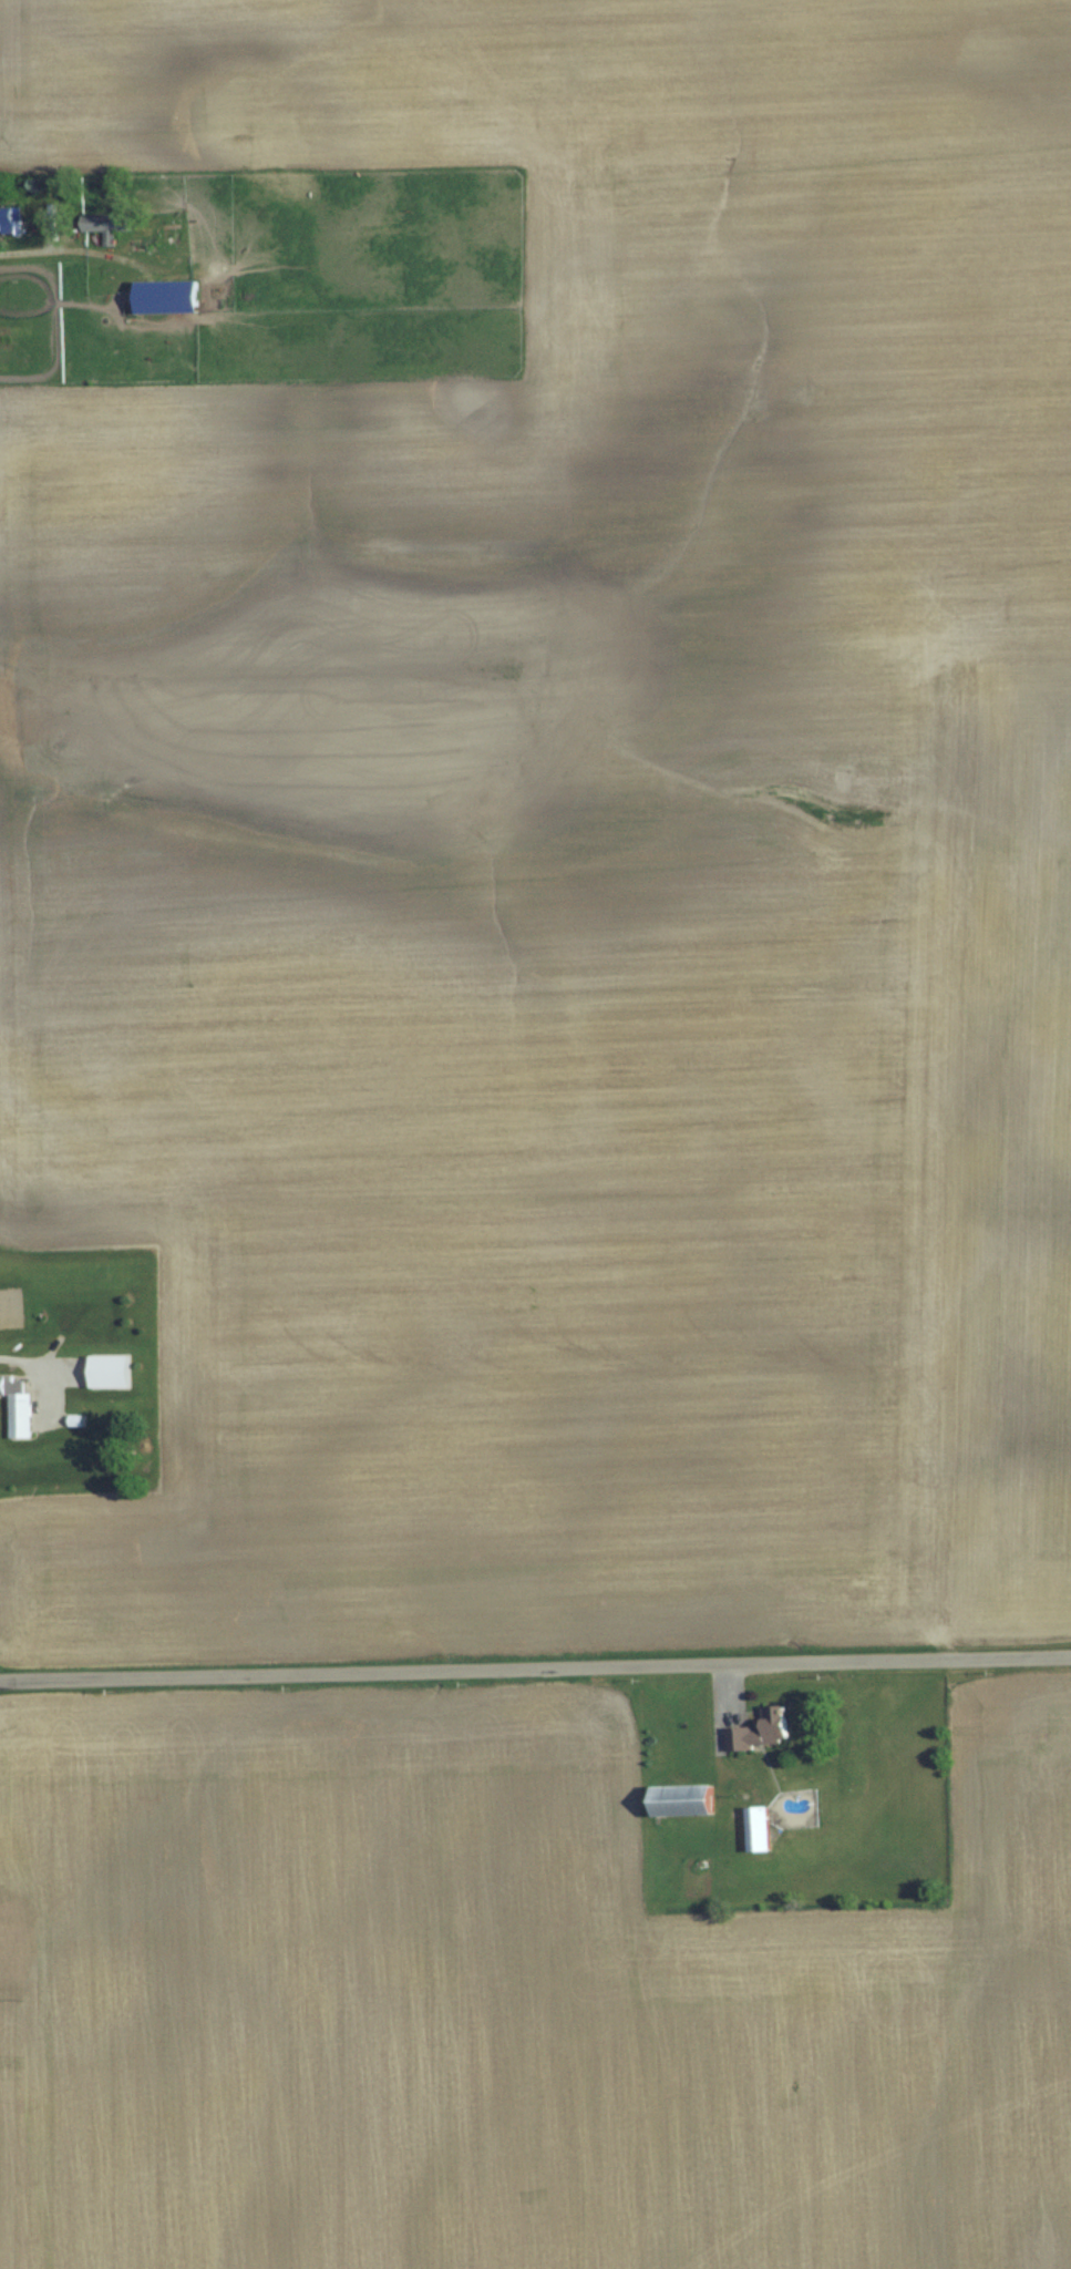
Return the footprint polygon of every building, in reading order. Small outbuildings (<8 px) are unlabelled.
[(23,236),(23,209),(0,209),(0,236),(23,236)] [(84,216),(84,233),(132,233),(132,216),(84,216)] [(140,283),(140,315),(201,315),(201,283),(140,283)] [(132,1389),(132,1355),(94,1355),(94,1389),(132,1389)] [(13,1394),(13,1439),(34,1439),(34,1392),(17,1392),(17,1378),(0,1378),(0,1394),(13,1394)] [(727,1728),(728,1748),(790,1747),(789,1706),(764,1707),(764,1728),(727,1728)] [(657,1817),(717,1816),(717,1786),(657,1786),(657,1817)] [(749,1807),(749,1852),(772,1852),(772,1807),(749,1807)]
